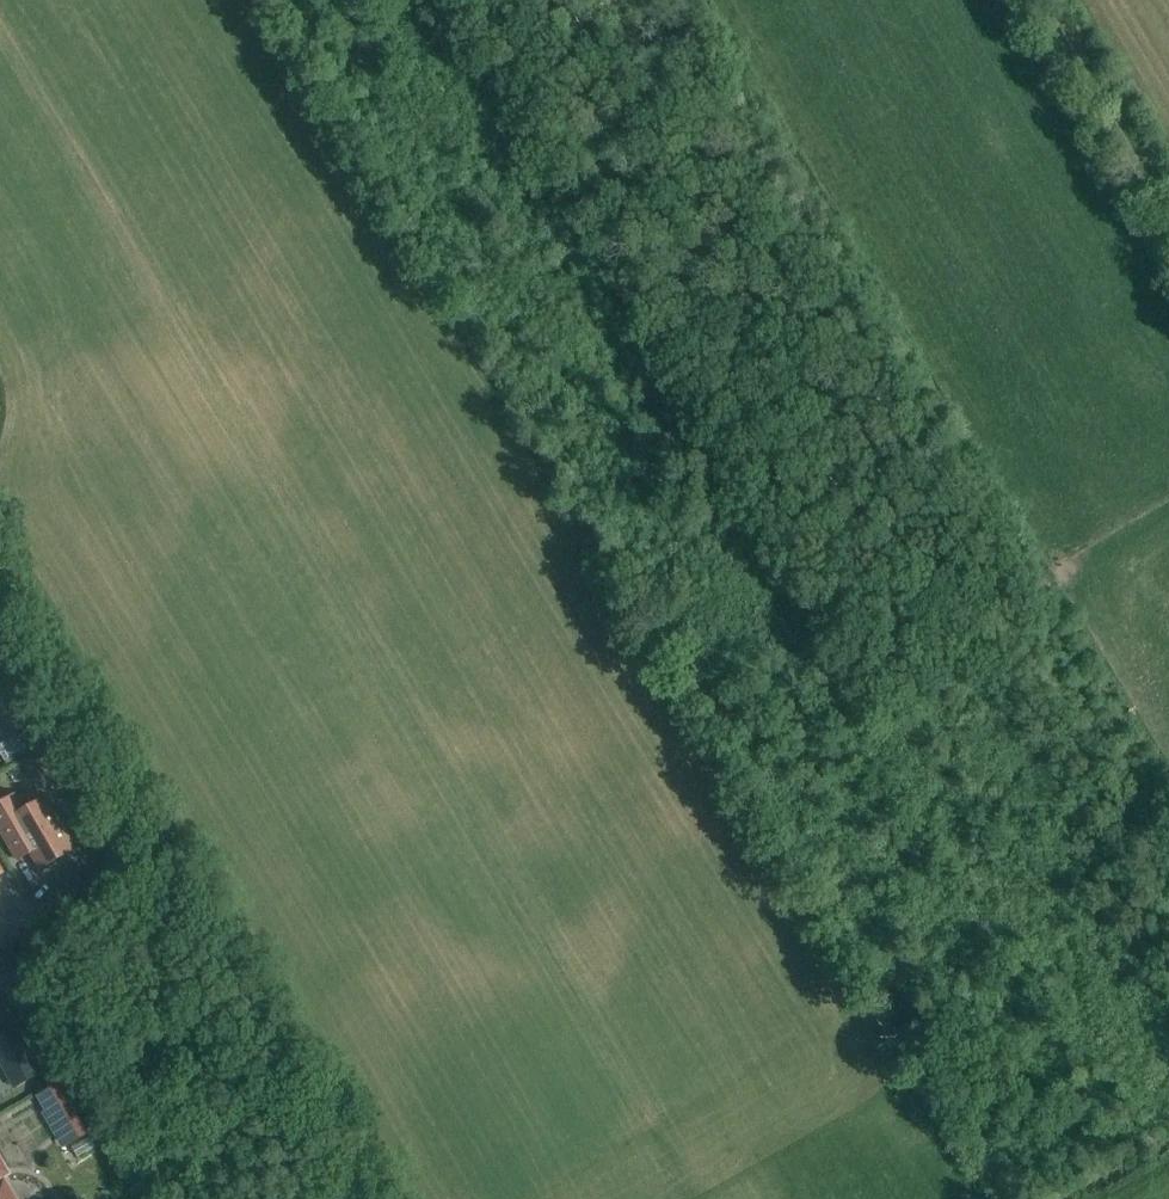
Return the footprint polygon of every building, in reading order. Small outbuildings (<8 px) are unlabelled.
[(16,733),(0,743),(0,753),(6,764),(27,751),(16,733)] [(15,796),(0,804),(0,833),(16,861),(31,852),(41,869),(75,850),(45,798),(23,811),(15,796)] [(27,1045),(4,1004),(0,1007),(0,1059),(27,1045)] [(77,1106),(70,1094),(63,1082),(39,1096),(53,1120),(60,1116),(77,1106)] [(3,1186),(0,1181),(0,1198),(11,1198),(3,1186)]
